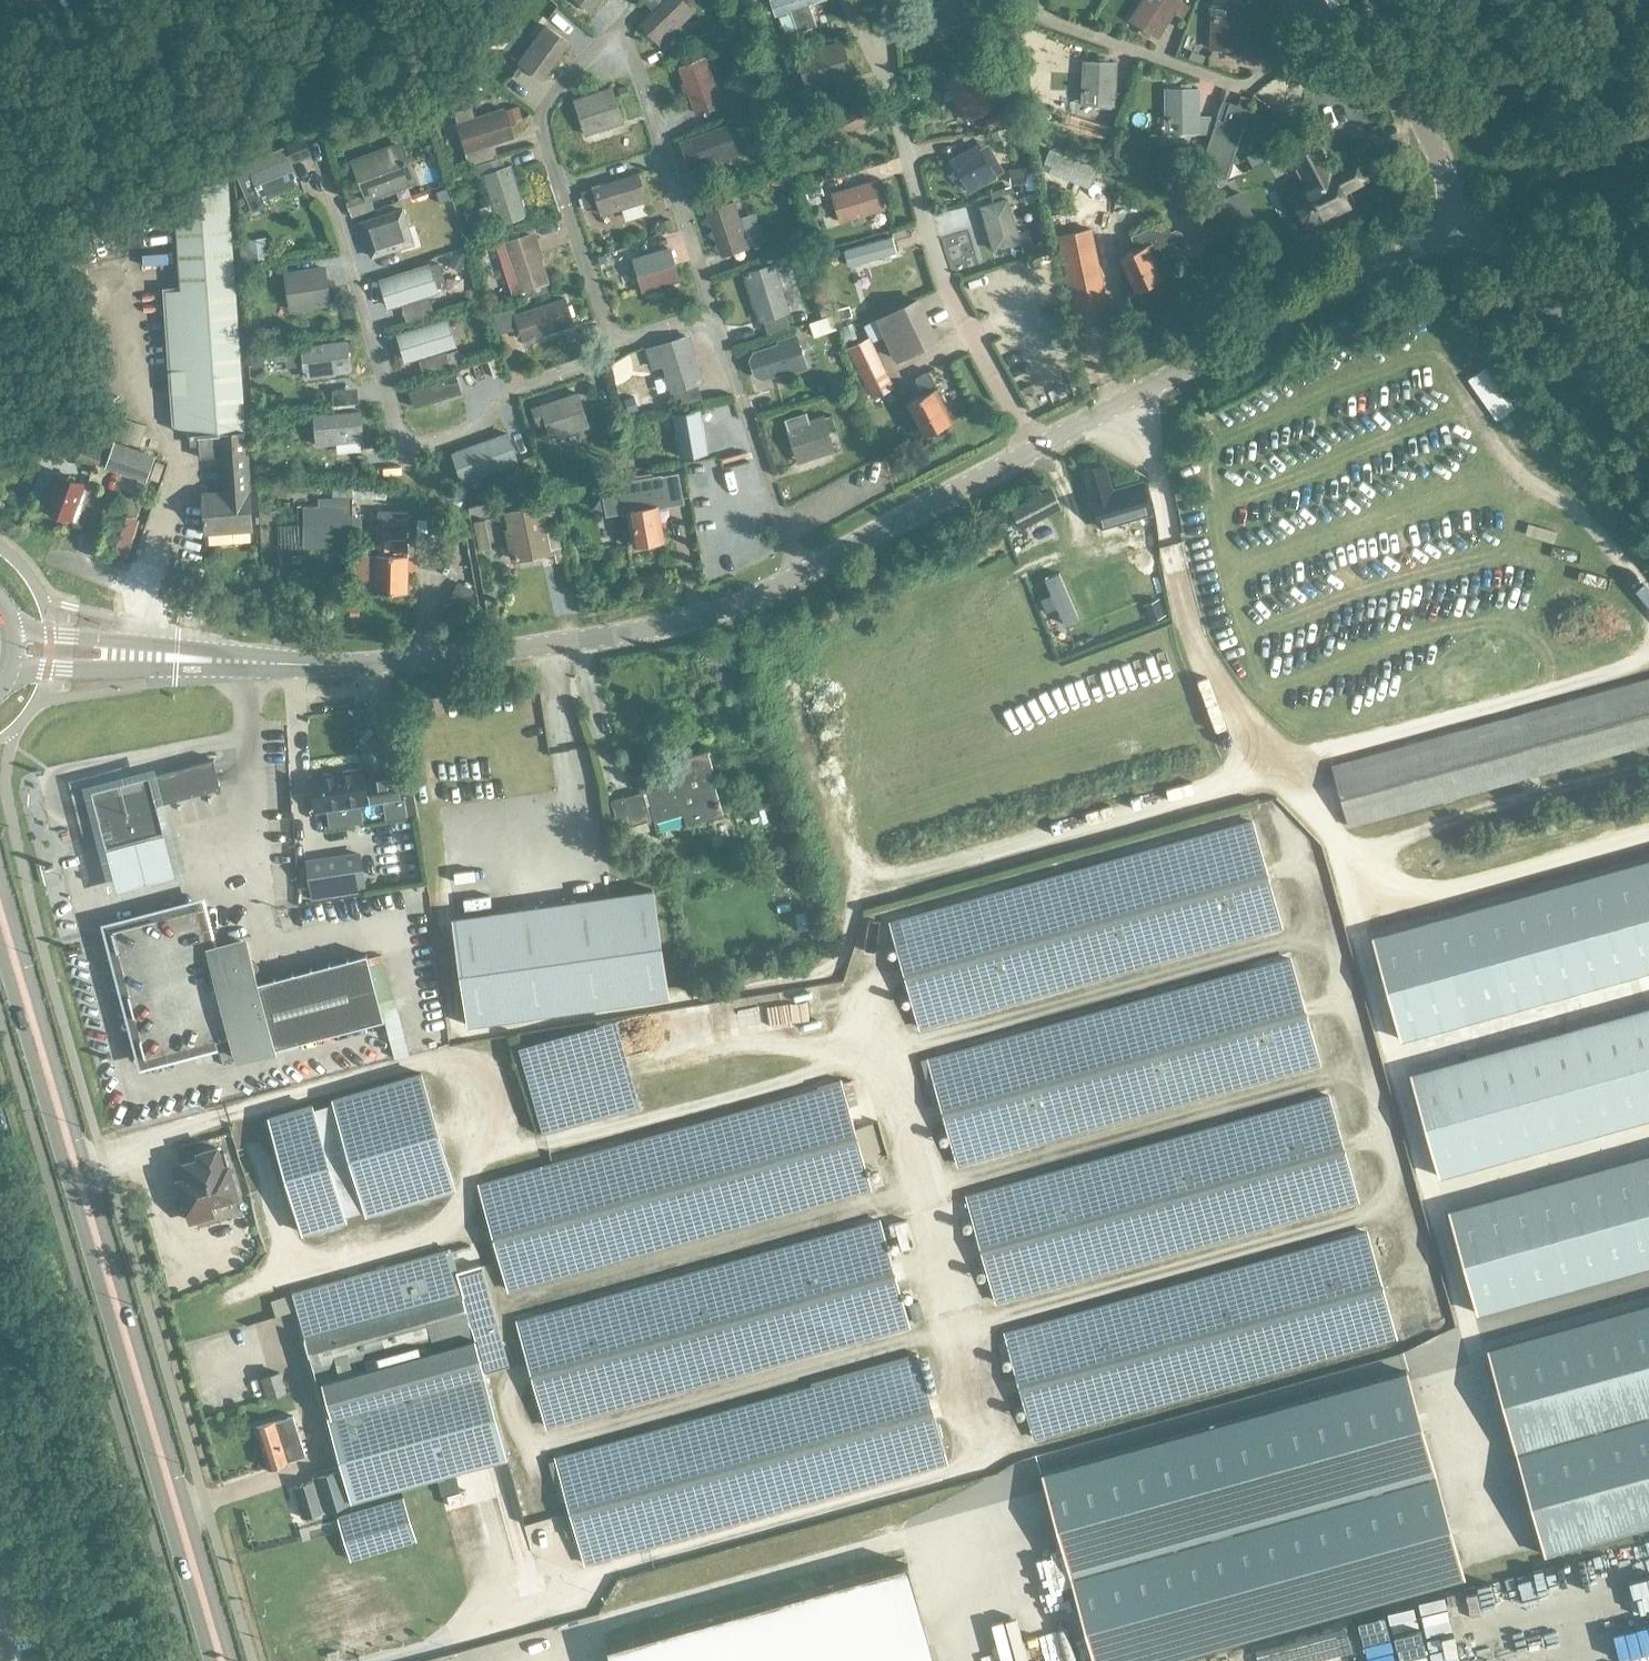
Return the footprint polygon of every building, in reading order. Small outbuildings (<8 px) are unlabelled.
[(601,0),(578,0),(591,12),(601,0)] [(642,23),(661,42),(694,10),(684,0),(665,0),(642,23)] [(775,16),(820,0),(771,0),(775,16)] [(1133,20),(1142,27),(1141,29),(1150,35),(1151,32),(1157,36),(1173,12),(1183,19),(1191,6),(1183,0),(1163,0),(1162,2),(1159,0),(1146,0),(1146,1),(1145,0),(1144,0),(1139,8),(1140,9),(1133,20)] [(1213,23),(1212,34),(1215,34),(1214,47),(1226,48),(1226,53),(1236,54),(1237,49),(1243,49),(1244,23),(1262,24),(1263,6),(1242,5),(1242,3),(1233,3),(1233,5),(1230,4),(1229,17),(1215,17),(1215,23),(1213,23)] [(722,11),(729,26),(741,20),(734,5),(722,11)] [(764,14),(751,18),(755,30),(768,26),(764,14)] [(544,79),(570,41),(548,25),(547,25),(520,62),(544,79)] [(844,42),(801,55),(810,85),(835,77),(834,73),(851,68),(844,42)] [(1206,53),(1192,48),(1190,55),(1203,60),(1206,53)] [(706,56),(681,65),(686,79),(683,80),(687,90),(689,89),(697,111),(726,101),(719,80),(715,81),(706,56)] [(799,70),(795,56),(784,59),(789,73),(799,70)] [(1110,62),(1098,61),(1086,61),(1086,76),(1085,76),(1084,87),(1085,87),(1085,92),(1099,92),(1098,106),(1102,106),(1102,107),(1111,108),(1111,106),(1114,106),(1115,91),(1117,62),(1110,62)] [(968,121),(986,110),(995,105),(972,65),(944,81),(968,121)] [(719,70),(722,80),(733,76),(730,66),(719,70)] [(620,85),(623,96),(632,94),(629,83),(620,85)] [(1168,103),(1168,114),(1169,114),(1169,120),(1184,120),(1184,132),(1187,132),(1187,134),(1194,134),(1195,132),(1208,132),(1208,131),(1209,114),(1199,114),(1199,88),(1193,88),(1193,84),(1182,84),(1182,88),(1169,88),(1169,103),(1168,103)] [(587,132),(621,121),(624,120),(613,87),(576,99),(587,132)] [(1115,91),(1114,106),(1114,107),(1120,108),(1127,92),(1115,91)] [(514,106),(512,100),(505,102),(507,108),(514,106)] [(1230,102),(1223,100),(1217,118),(1224,120),(1230,102)] [(747,108),(751,115),(764,110),(761,102),(747,108)] [(829,143),(874,118),(866,103),(821,127),(829,143)] [(459,124),(467,149),(493,141),(513,134),(505,109),(476,118),(459,124)] [(996,112),(984,119),(990,129),(1002,122),(996,112)] [(335,140),(344,130),(338,124),(329,134),(335,140)] [(727,125),(682,141),(691,166),(736,149),(727,125)] [(997,130),(991,133),(994,141),(1001,139),(997,130)] [(1310,185),(1288,196),(1305,228),(1349,205),(1341,191),(1369,176),(1360,159),(1332,173),(1312,135),(1290,146),(1310,185)] [(288,148),(293,163),(311,156),(305,142),(288,148)] [(351,161),(363,195),(365,201),(371,198),(417,182),(402,143),(351,161)] [(979,145),(954,158),(971,189),(996,175),(979,145)] [(264,197),(265,196),(298,183),(288,158),(287,158),(284,150),(283,147),(236,166),(254,211),(266,206),(264,197)] [(1052,152),(1046,171),(1090,185),(1096,165),(1052,152)] [(511,168),(505,170),(486,176),(501,222),(504,230),(526,223),(523,214),(525,214),(511,168)] [(1026,181),(1024,169),(1024,168),(1011,170),(1013,183),(1019,182),(1026,181)] [(771,175),(774,185),(790,180),(788,170),(771,175)] [(201,434),(245,431),(247,430),(229,172),(174,196),(181,286),(163,287),(173,423),(190,435),(201,434)] [(584,195),(580,197),(584,208),(598,203),(601,213),(646,199),(638,172),(582,190),(584,195)] [(879,176),(846,186),(832,191),(841,220),(888,206),(879,176)] [(822,180),(805,186),(808,197),(825,191),(822,180)] [(437,192),(441,203),(451,199),(446,188),(437,192)] [(1245,242),(1262,233),(1241,190),(1224,199),(1245,242)] [(1007,193),(979,202),(993,249),(1021,240),(1019,232),(1007,193)] [(741,217),(736,202),(709,211),(723,254),(751,245),(750,244),(764,240),(754,212),(741,217)] [(606,237),(626,231),(629,240),(654,233),(646,205),(601,218),(606,237)] [(403,210),(362,223),(373,257),(414,243),(403,210)] [(1330,238),(1356,225),(1350,213),(1324,225),(1330,238)] [(663,229),(675,226),(673,216),(660,220),(663,229)] [(1139,248),(1122,256),(1137,289),(1140,288),(1144,290),(1152,287),(1152,282),(1164,276),(1156,260),(1168,255),(1160,238),(1173,232),(1167,218),(1132,234),(1139,248)] [(487,245),(501,240),(495,222),(481,227),(487,245)] [(507,238),(499,241),(515,291),(548,280),(534,233),(522,237),(519,228),(505,232),(507,238)] [(1028,229),(1019,232),(1021,240),(1022,243),(1021,243),(1025,255),(1035,252),(1028,229)] [(1064,237),(1074,287),(1069,287),(1075,315),(1092,312),(1087,285),(1104,282),(1093,231),(1074,233),(1064,237)] [(268,254),(266,233),(251,235),(253,255),(268,254)] [(844,248),(849,265),(897,250),(892,233),(844,248)] [(671,247),(634,258),(643,289),(680,278),(671,247)] [(458,249),(449,263),(461,270),(469,256),(458,249)] [(773,264),(748,272),(762,319),(767,317),(771,331),(792,324),(773,264)] [(391,307),(402,303),(430,294),(438,292),(429,266),(383,281),(391,307)] [(326,268),(287,275),(293,310),(332,303),(326,268)] [(879,315),(880,317),(869,323),(877,339),(888,333),(899,358),(947,335),(941,324),(937,325),(922,294),(879,315)] [(515,306),(495,313),(502,332),(521,325),(526,339),(575,322),(566,297),(518,313),(515,306)] [(441,300),(388,313),(391,324),(443,311),(441,300)] [(850,306),(836,310),(839,320),(853,316),(850,306)] [(834,312),(809,321),(815,337),(840,328),(834,312)] [(408,360),(420,357),(446,348),(455,345),(447,320),(400,335),(408,360)] [(853,323),(840,328),(844,341),(857,337),(853,323)] [(755,352),(751,359),(756,374),(763,377),(777,373),(779,369),(788,366),(790,373),(807,367),(796,334),(779,340),(781,347),(773,349),(769,347),(755,352)] [(897,385),(873,337),(872,335),(850,346),(875,396),(897,385)] [(686,337),(649,349),(654,366),(665,363),(673,390),(675,389),(680,403),(704,395),(686,337)] [(1245,439),(1273,492),(1395,429),(1391,421),(1410,412),(1409,410),(1428,400),(1420,385),(1458,365),(1443,337),(1343,389),(1358,416),(1319,436),(1305,408),(1245,439)] [(348,342),(304,348),(308,376),(352,370),(348,342)] [(270,364),(269,350),(255,351),(257,365),(270,364)] [(448,356),(447,352),(421,360),(425,374),(451,365),(448,356)] [(448,356),(451,365),(462,362),(459,353),(448,356)] [(497,355),(488,359),(495,377),(503,374),(497,355)] [(926,393),(909,402),(925,433),(929,431),(931,435),(942,429),(940,425),(951,420),(942,401),(947,399),(940,385),(939,385),(931,369),(917,376),(926,393)] [(548,421),(561,416),(567,434),(589,426),(577,392),(531,407),(537,424),(547,421),(548,421)] [(700,408),(675,412),(682,456),(707,452),(700,408)] [(809,410),(784,418),(799,461),(834,450),(828,432),(837,429),(832,414),(823,417),(823,415),(812,418),(809,410)] [(362,412),(317,417),(320,445),(366,440),(362,412)] [(246,453),(245,431),(201,434),(203,456),(220,455),(246,453)] [(457,465),(471,460),(477,478),(520,462),(510,432),(452,452),(457,465)] [(86,437),(77,462),(97,470),(108,437),(86,437)] [(117,441),(115,441),(106,468),(147,482),(157,455),(139,449),(117,441)] [(249,453),(246,453),(220,455),(223,492),(249,490),(252,490),(249,453)] [(532,456),(523,460),(526,468),(535,465),(532,456)] [(165,464),(156,462),(150,478),(159,481),(165,464)] [(1105,466),(1086,471),(1102,527),(1157,512),(1148,481),(1112,492),(1105,466)] [(638,474),(619,477),(620,482),(622,497),(624,514),(629,513),(635,545),(639,544),(642,547),(648,546),(651,542),(664,540),(659,506),(684,503),(679,472),(663,474),(663,472),(638,476),(638,474)] [(60,474),(48,510),(77,520),(90,485),(60,474)] [(334,483),(333,492),(387,496),(388,486),(334,483)] [(1019,526),(1060,504),(1050,488),(1010,509),(1019,526)] [(252,528),(249,491),(223,492),(222,491),(202,492),(203,510),(206,510),(207,532),(252,528)] [(353,504),(306,504),(306,547),(334,546),(342,554),(350,546),(363,546),(363,516),(353,516),(353,504)] [(512,528),(508,529),(515,561),(555,553),(557,561),(564,559),(557,522),(552,523),(544,525),(541,507),(509,514),(512,528)] [(379,511),(379,538),(409,539),(410,512),(379,511)] [(114,550),(120,530),(109,527),(103,546),(114,550)] [(438,564),(439,528),(421,527),(419,563),(438,564)] [(352,551),(351,576),(361,576),(360,591),(408,593),(408,569),(416,569),(416,560),(409,560),(409,556),(401,555),(402,540),(379,539),(379,552),(352,551)] [(473,591),(459,583),(451,596),(466,604),(473,591)] [(1159,599),(1144,604),(1151,621),(1165,615),(1159,599)] [(1171,632),(997,671),(1009,724),(1183,685),(1171,632)] [(1332,765),(1349,827),(1648,744),(1648,678),(1332,765)] [(649,790),(651,798),(653,805),(651,806),(655,822),(684,814),(687,825),(722,815),(709,770),(713,769),(708,751),(677,760),(683,780),(649,790)] [(158,805),(158,804),(222,787),(219,775),(214,758),(92,790),(96,807),(100,819),(157,804),(157,805),(158,805)] [(399,807),(414,804),(413,796),(410,774),(401,775),(365,781),(363,768),(349,770),(311,776),(313,790),(316,812),(397,799),(399,807)] [(648,820),(650,820),(647,807),(642,792),(625,797),(612,801),(619,829),(626,827),(633,825),(648,820)] [(165,830),(158,805),(157,805),(157,804),(100,819),(107,845),(165,830)] [(412,821),(411,810),(357,812),(358,828),(366,827),(367,842),(390,841),(389,822),(412,821)] [(353,815),(318,815),(318,832),(353,832),(353,815)] [(919,1030),(1284,929),(1254,819),(889,921),(919,1030)] [(165,830),(107,845),(112,866),(118,886),(176,872),(170,850),(165,830)] [(361,851),(331,855),(305,859),(310,890),(312,900),(367,891),(361,851)] [(1376,928),(1405,1032),(1648,964),(1648,851),(1376,928)] [(467,1027),(670,998),(655,891),(452,919),(467,1027)] [(368,954),(258,984),(248,946),(242,942),(219,948),(210,950),(202,918),(188,910),(123,927),(115,941),(143,1048),(157,1056),(218,1040),(232,1037),(238,1058),(385,1020),(369,959),(368,954)] [(1287,957),(928,1058),(958,1162),(1316,1062),(1287,957)] [(1415,1067),(1445,1172),(1648,1114),(1648,1001),(1415,1067)] [(566,1056),(524,1067),(532,1094),(583,1079),(581,1070),(571,1072),(566,1056)] [(336,1107),(315,1113),(313,1104),(268,1116),(304,1235),(348,1222),(346,1215),(367,1208),(369,1216),(457,1189),(421,1071),(334,1097),(336,1107)] [(884,1154),(875,1121),(855,1127),(843,1081),(477,1183),(508,1293),(873,1191),(864,1159),(884,1154)] [(1000,1298),(1358,1197),(1328,1092),(970,1193),(1000,1298)] [(227,1165),(224,1151),(220,1152),(218,1147),(199,1152),(201,1157),(176,1165),(183,1191),(178,1198),(180,1207),(188,1209),(191,1220),(213,1214),(211,1204),(240,1195),(231,1163),(227,1165)] [(1454,1209),(1484,1314),(1648,1268),(1648,1155),(1454,1209)] [(878,1220),(520,1321),(550,1425),(908,1324),(878,1220)] [(909,1220),(895,1224),(903,1251),(916,1247),(909,1220)] [(1368,1229),(1003,1331),(1034,1441),(1399,1338),(1368,1229)] [(316,1373),(319,1383),(475,1338),(484,1369),(510,1362),(498,1322),(482,1266),(459,1271),(454,1252),(294,1294),(316,1373)] [(1489,1347),(1547,1555),(1648,1527),(1648,1303),(1489,1347)] [(485,1373),(484,1369),(475,1338),(319,1383),(327,1411),(329,1418),(485,1373)] [(919,1354),(554,1456),(584,1565),(949,1464),(919,1354)] [(1407,1370),(1042,1472),(1095,1660),(1162,1660),(1465,1578),(1407,1370)] [(281,1371),(265,1377),(271,1396),(287,1391),(281,1371)] [(509,1457),(485,1373),(329,1418),(352,1502),(509,1457)] [(294,1415),(257,1426),(269,1466),(307,1455),(294,1415)] [(317,1477),(329,1510),(350,1502),(338,1469),(317,1477)] [(317,1477),(313,1478),(293,1485),(305,1519),(323,1512),(329,1510),(317,1477)] [(404,1496),(337,1516),(351,1560),(418,1540),(404,1496)] [(608,1648),(611,1660),(935,1660),(908,1564),(608,1648)] [(1465,1643),(1485,1634),(1474,1608),(1454,1616),(1465,1643)] [(339,1616),(340,1634),(358,1633),(357,1615),(339,1616)] [(1381,1616),(1356,1622),(1365,1660),(1392,1660),(1381,1616)] [(1413,1621),(1420,1660),(1441,1660),(1433,1618),(1413,1621)] [(1348,1625),(1256,1649),(1259,1660),(1318,1660),(1355,1651),(1348,1625)]
